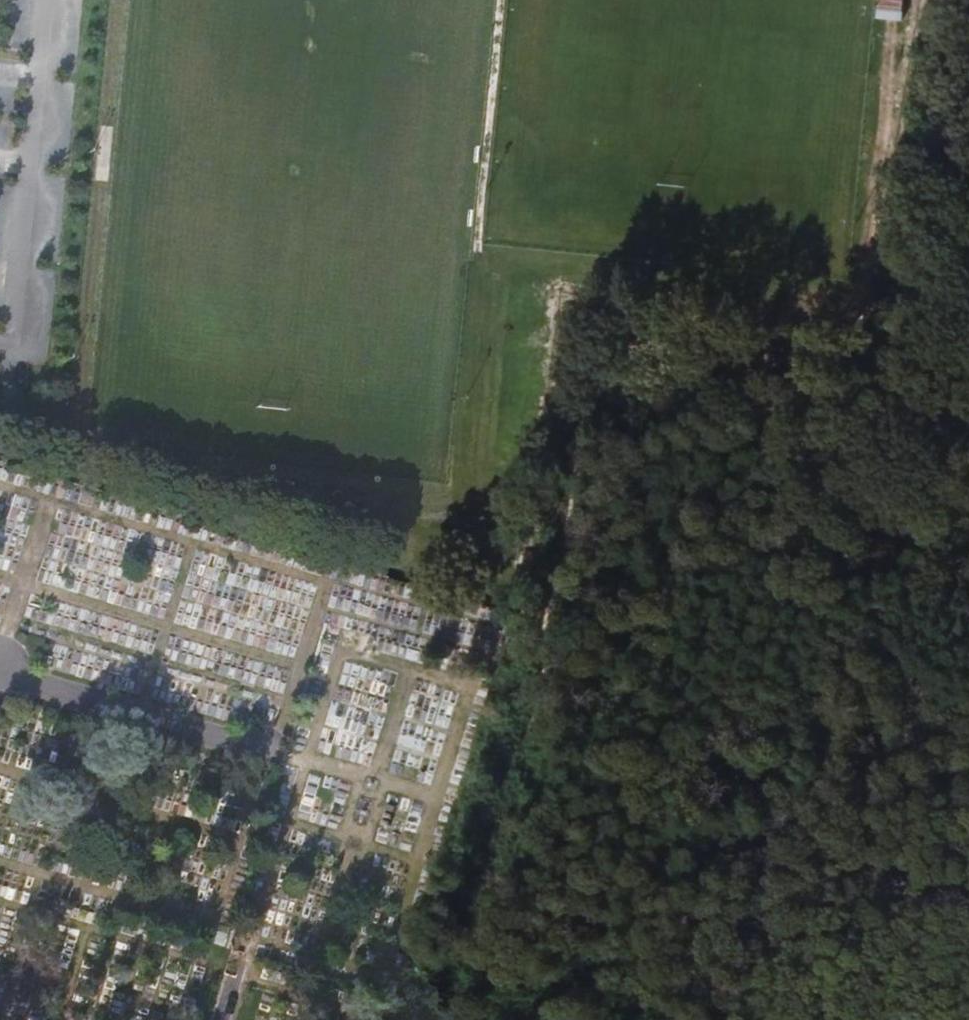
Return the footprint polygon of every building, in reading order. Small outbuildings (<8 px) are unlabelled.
[(879,22),(905,24),(907,0),(881,0),(879,22)]
